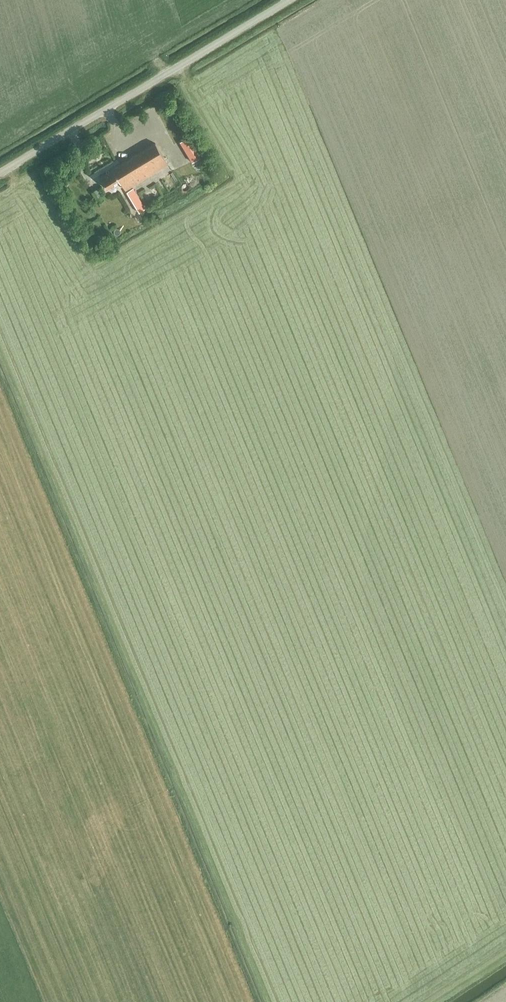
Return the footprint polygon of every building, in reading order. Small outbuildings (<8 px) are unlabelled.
[(178,141),(191,161),(201,155),(188,135),(178,141)] [(118,180),(124,190),(167,164),(154,143),(99,177),(105,188),(118,180)] [(90,192),(97,203),(102,199),(96,188),(90,192)] [(125,192),(138,213),(144,209),(131,189),(125,192)]
